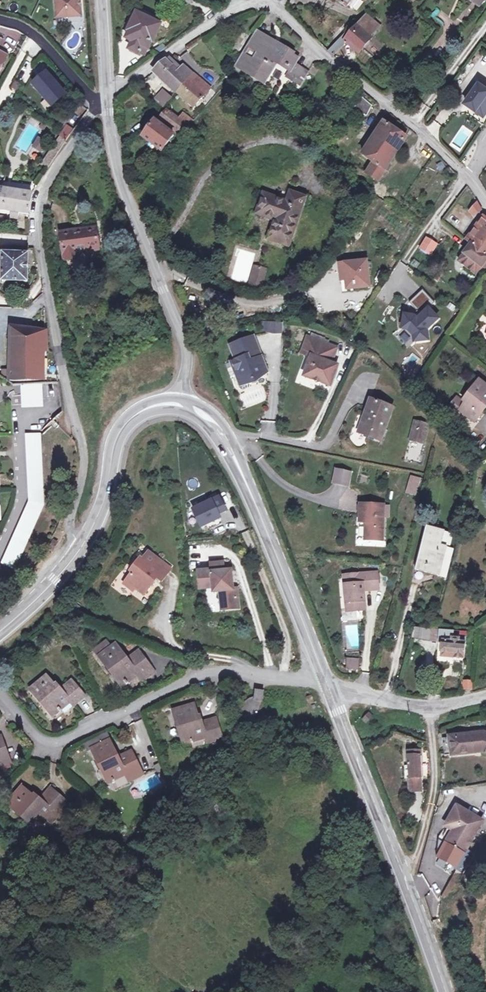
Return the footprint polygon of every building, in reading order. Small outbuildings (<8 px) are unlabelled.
[(82,17),(81,0),(56,0),(57,19),(82,17)] [(140,7),(138,12),(160,23),(162,18),(140,7)] [(153,41),(161,24),(160,23),(138,12),(136,12),(128,28),(130,29),(127,35),(133,39),(129,46),(138,51),(139,50),(145,53),(148,47),(152,40),(153,41)] [(443,26),(448,20),(441,14),(436,19),(443,26)] [(362,51),(375,38),(373,36),(381,27),(369,16),(350,41),(348,43),(355,48),(357,46),(362,51)] [(296,53),(260,32),(238,66),(258,78),(260,74),(269,80),(281,60),(294,68),(293,71),(294,71),(290,77),(303,84),(310,72),(298,64),(301,59),(295,55),(296,53)] [(350,41),(346,38),(329,50),(334,54),(348,43),(350,41)] [(164,44),(155,51),(158,55),(167,48),(164,44)] [(156,71),(178,91),(194,73),(186,66),(180,71),(176,68),(178,66),(171,60),(169,62),(167,60),(157,66),(156,71)] [(45,73),(32,85),(45,99),(48,96),(54,103),(63,94),(45,73)] [(211,89),(194,73),(178,91),(195,106),(211,89)] [(267,83),(269,80),(260,74),(258,78),(267,83)] [(14,81),(11,88),(19,91),(22,84),(14,81)] [(483,83),(469,104),(482,113),(483,112),(485,114),(485,85),(483,83)] [(30,89),(24,93),(31,103),(37,99),(30,89)] [(164,91),(159,97),(167,104),(172,98),(164,91)] [(48,96),(45,99),(51,105),(54,103),(48,96)] [(159,97),(154,101),(158,105),(162,109),(167,104),(159,97)] [(374,104),(361,97),(355,108),(369,115),(374,104)] [(275,105),(268,101),(265,106),(272,110),(275,105)] [(281,108),(275,105),(272,110),(278,114),(281,108)] [(161,122),(182,136),(189,127),(180,121),(167,113),(161,122)] [(184,115),(180,121),(189,127),(194,122),(184,115)] [(174,135),(154,121),(142,139),(162,152),(174,135)] [(384,121),(375,137),(398,152),(403,144),(409,135),(384,121)] [(45,141),(40,137),(34,147),(39,150),(45,141)] [(389,169),(398,152),(375,137),(364,154),(375,161),(379,163),(372,175),(382,181),(390,170),(389,169)] [(50,167),(63,144),(58,140),(44,163),(50,167)] [(368,173),(372,175),(379,163),(375,161),(368,173)] [(11,210),(18,211),(28,213),(28,211),(31,193),(0,188),(0,209),(11,210)] [(310,198),(294,191),(293,195),(305,199),(302,208),(305,209),(310,198)] [(287,246),(302,208),(305,199),(293,195),(292,194),(292,195),(287,208),(280,205),(281,201),(264,195),(257,213),(275,220),(269,236),(278,240),(278,243),(287,246)] [(281,202),(280,205),(287,208),(292,195),(289,194),(286,204),(281,202)] [(476,215),(483,209),(480,206),(478,203),(471,211),(476,215)] [(485,228),(482,231),(466,252),(466,253),(483,265),(483,266),(485,263),(485,226),(485,228)] [(78,251),(100,246),(96,227),(60,233),(64,259),(78,257),(78,251)] [(436,245),(427,239),(422,247),(431,253),(436,245)] [(27,281),(27,252),(2,252),(2,261),(2,281),(27,281)] [(461,260),(478,273),(483,265),(466,253),(461,260)] [(348,290),(372,287),(368,262),(346,264),(347,281),(348,290)] [(264,268),(256,265),(247,283),(256,287),(264,268)] [(440,317),(430,307),(437,301),(425,288),(411,302),(422,312),(417,316),(407,314),(405,328),(411,329),(416,334),(417,340),(431,338),(429,328),(440,317)] [(318,303),(317,312),(332,313),(332,304),(318,303)] [(267,333),(280,333),(280,323),(268,323),(267,333)] [(10,327),(9,347),(33,349),(34,330),(10,327)] [(33,349),(9,347),(7,381),(24,379),(28,380),(44,381),(44,351),(47,352),(46,331),(34,330),(33,349)] [(253,337),(245,340),(250,355),(253,354),(255,359),(261,357),(253,337)] [(306,337),(301,353),(310,356),(303,376),(329,385),(337,365),(330,363),(336,348),(306,337)] [(245,340),(229,346),(235,361),(232,362),(235,370),(233,371),(239,386),(254,380),(253,378),(267,372),(261,357),(255,359),(253,354),(250,355),(245,340)] [(485,404),(485,382),(479,376),(469,390),(472,392),(460,408),(475,419),(485,404)] [(42,401),(42,384),(21,384),(22,402),(42,401)] [(463,398),(466,400),(472,392),(469,390),(463,398)] [(460,408),(466,400),(463,398),(459,394),(451,404),(459,410),(460,408)] [(392,407),(371,398),(358,431),(380,440),(392,407)] [(428,424),(414,420),(409,438),(423,441),(428,424)] [(42,505),(40,434),(31,435),(33,503),(6,564),(14,568),(42,505)] [(419,447),(408,446),(406,459),(418,461),(419,447)] [(349,474),(334,472),(332,485),(347,487),(349,474)] [(416,496),(422,478),(410,474),(405,492),(416,496)] [(219,497),(193,510),(200,524),(202,527),(220,518),(218,514),(226,511),(219,497)] [(364,538),(382,539),(384,505),(360,504),(360,521),(365,521),(364,538)] [(431,525),(426,524),(420,549),(425,550),(431,525)] [(433,543),(437,527),(431,525),(425,550),(420,549),(415,569),(444,576),(451,548),(433,543)] [(150,556),(144,564),(152,571),(158,562),(150,556)] [(162,584),(171,572),(158,562),(152,571),(144,564),(126,588),(134,594),(137,590),(146,597),(158,581),(162,584)] [(219,594),(222,612),(239,610),(236,593),(232,593),(230,574),(223,575),(222,567),(210,568),(211,574),(197,576),(200,592),(213,590),(213,595),(219,594)] [(379,587),(376,571),(343,576),(349,611),(367,609),(363,590),(379,587)] [(442,657),(465,657),(466,633),(439,631),(439,642),(443,642),(442,657)] [(95,649),(99,654),(111,646),(106,641),(95,649)] [(141,678),(153,669),(138,650),(126,659),(114,644),(111,646),(99,654),(121,684),(136,673),(141,678)] [(362,657),(350,653),(347,662),(359,666),(362,657)] [(72,704),(83,695),(70,679),(56,690),(52,685),(53,684),(45,675),(30,688),(53,714),(69,701),(72,704)] [(472,690),(473,682),(465,682),(464,690),(472,690)] [(265,701),(265,693),(257,692),(257,700),(257,703),(265,704),(265,701)] [(206,741),(221,737),(215,716),(197,721),(195,715),(197,715),(194,703),(173,709),(182,742),(204,736),(206,741)] [(371,716),(369,713),(362,719),(364,721),(371,716)] [(12,756),(3,734),(0,736),(0,762),(12,756)] [(445,738),(446,754),(478,751),(485,753),(485,735),(445,738)] [(128,779),(142,772),(131,748),(117,755),(109,738),(91,746),(107,780),(125,772),(128,779)] [(421,756),(420,750),(408,752),(410,765),(411,778),(412,790),(422,790),(420,765),(420,756),(421,756)] [(115,789),(128,783),(124,777),(112,783),(115,789)] [(64,816),(75,803),(55,785),(43,799),(38,795),(39,794),(28,784),(13,801),(42,827),(57,809),(64,816)] [(441,857),(458,865),(465,852),(469,841),(478,818),(454,806),(444,826),(454,831),(447,844),(448,845),(441,857)] [(438,855),(441,857),(448,845),(447,844),(444,843),(438,855)]
